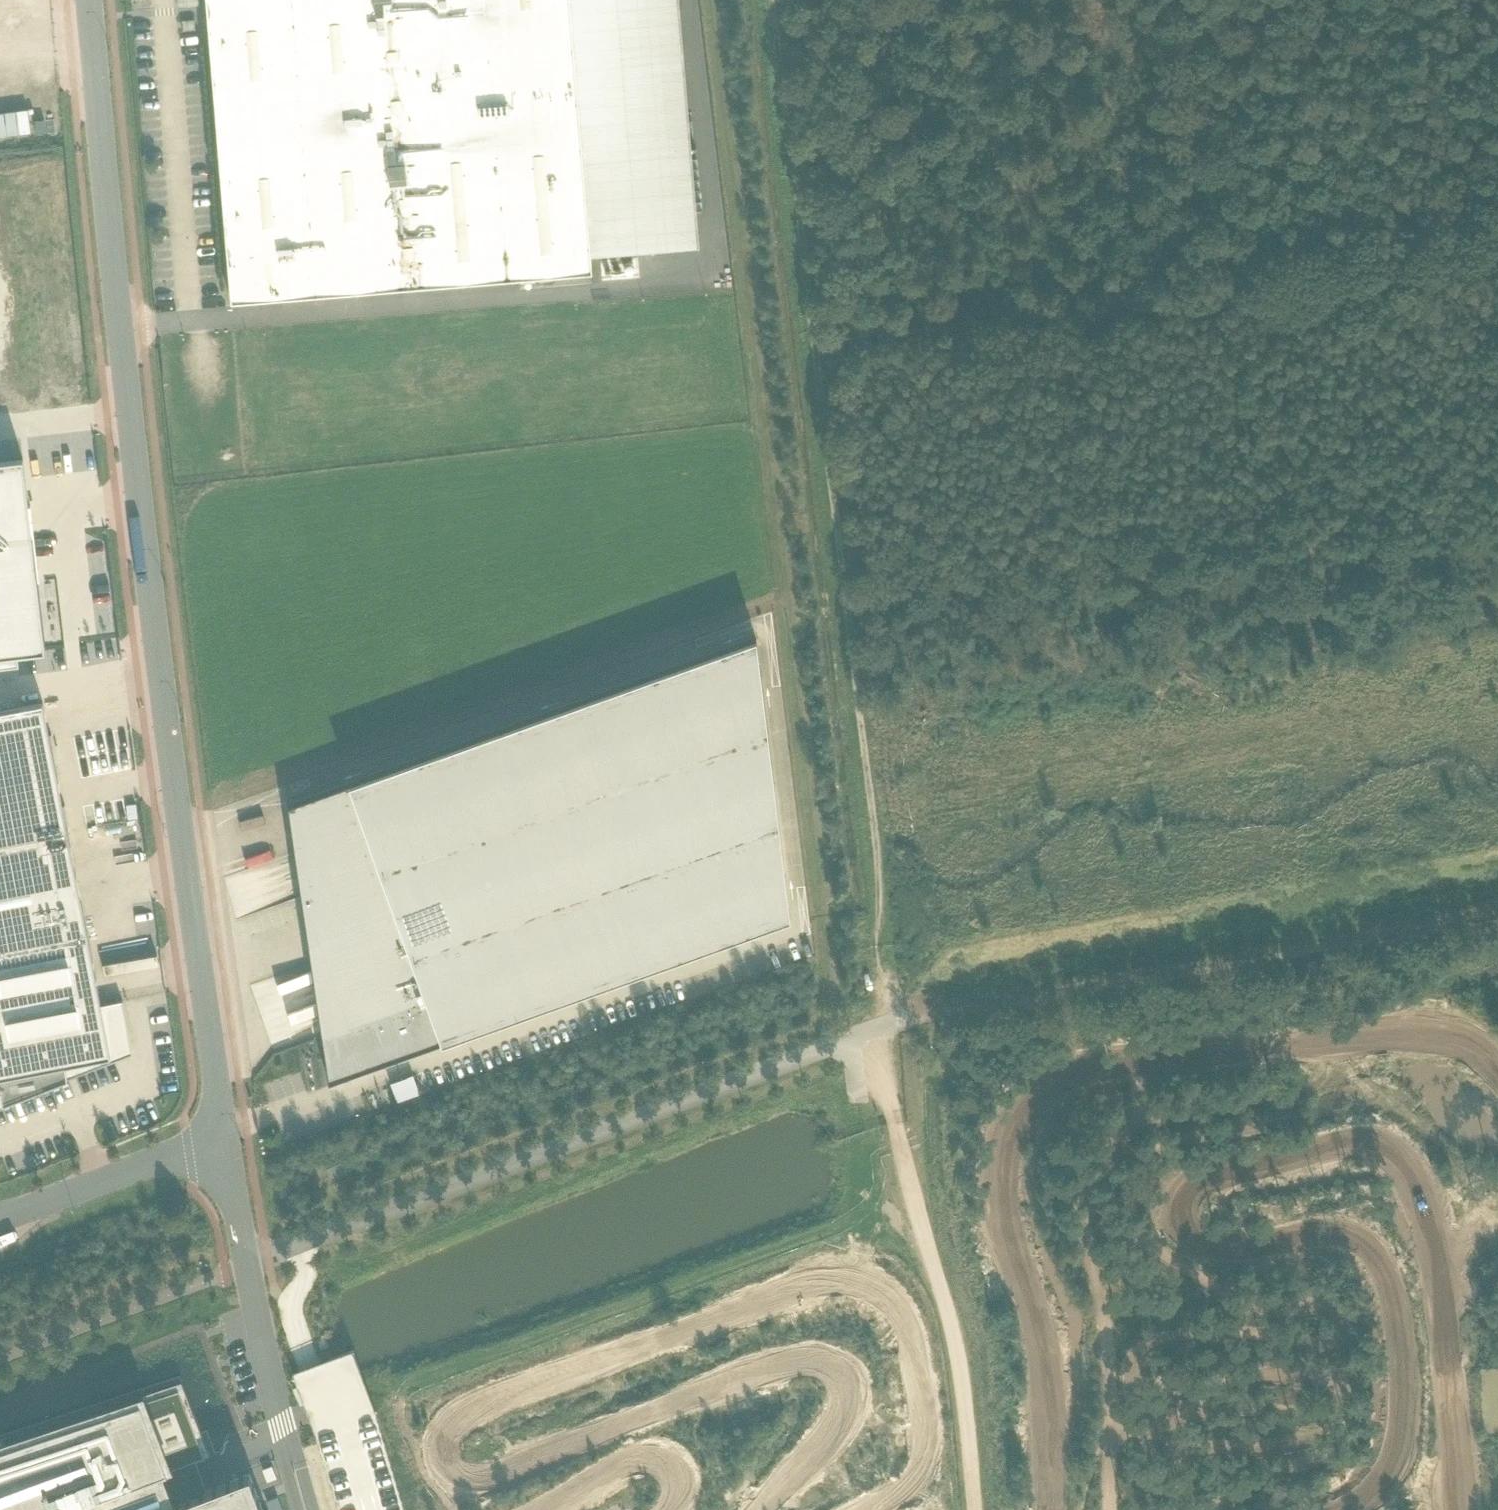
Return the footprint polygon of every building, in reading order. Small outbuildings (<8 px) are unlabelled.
[(569,0),(206,0),(231,300),(592,270),(569,0)] [(0,460),(0,656),(45,650),(23,458),(0,460)] [(756,637),(287,804),(294,851),(295,852),(297,851),(312,892),(303,895),(303,896),(311,918),(326,958),(350,1024),(350,1025),(326,1033),(333,1080),(790,917),(756,637)] [(0,709),(0,1104),(68,1078),(65,1063),(110,1054),(101,1004),(43,701),(0,709)] [(793,957),(805,954),(800,936),(811,933),(806,916),(764,927),(769,945),(789,940),(793,957)] [(415,1072),(390,1082),(397,1101),(422,1092),(415,1072)] [(249,1474),(207,1490),(196,1459),(204,1456),(178,1388),(176,1388),(177,1389),(9,1444),(7,1438),(4,1439),(6,1445),(0,1447),(0,1509),(262,1509),(249,1474)]
